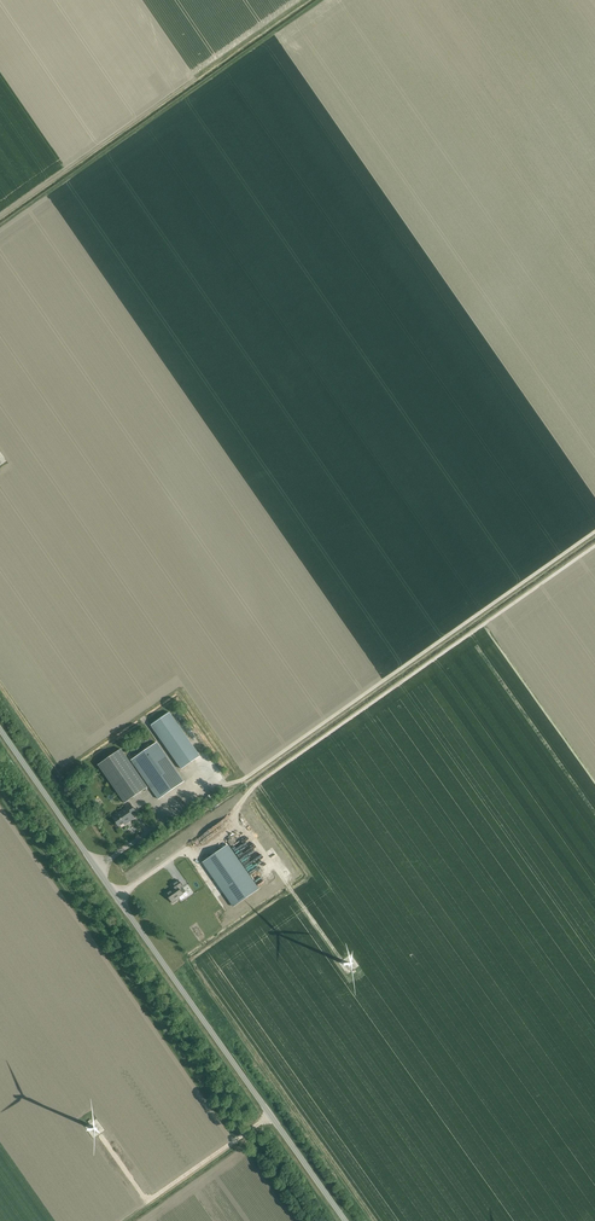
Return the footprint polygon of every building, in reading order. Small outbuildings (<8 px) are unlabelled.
[(200,756),(176,722),(170,713),(151,726),(158,735),(181,769),(200,756)] [(183,782),(156,743),(132,760),(159,799),(183,782)] [(147,787),(121,749),(98,765),(125,803),(147,787)] [(135,811),(129,803),(125,806),(126,807),(112,817),(116,822),(117,822),(120,826),(125,822),(126,823),(130,821),(129,819),(133,817),(131,814),(135,811)] [(141,812),(146,824),(153,821),(148,810),(141,812)] [(236,836),(229,840),(256,886),(263,882),(236,836)] [(234,906),(258,889),(227,846),(203,863),(234,906)] [(186,891),(182,887),(183,886),(178,880),(172,884),(174,888),(166,894),(170,899),(169,900),(171,902),(172,902),(173,903),(179,899),(178,897),(182,894),(183,894),(182,894),(186,891)]
